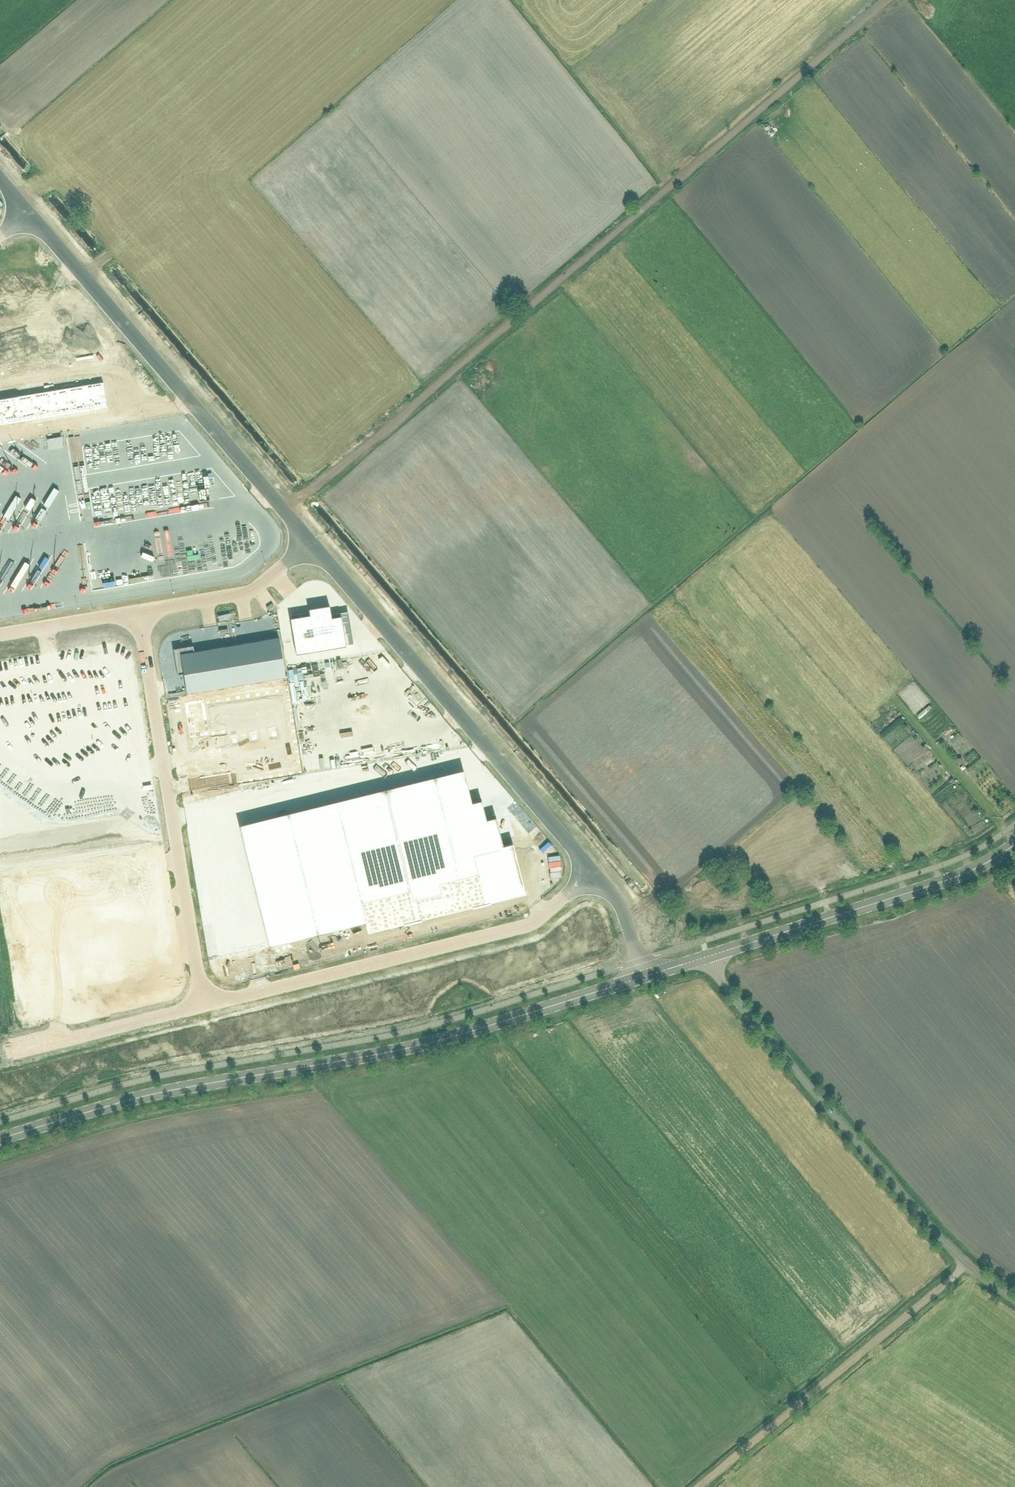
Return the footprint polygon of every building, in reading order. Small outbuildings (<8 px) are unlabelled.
[(0,301),(0,399),(103,382),(96,336),(66,341),(58,293),(61,292),(61,291),(0,301)] [(103,382),(86,385),(90,409),(107,406),(103,382)] [(86,385),(69,388),(73,412),(90,409),(86,385)] [(69,388),(51,391),(55,415),(73,412),(69,388)] [(51,391),(34,394),(38,418),(55,415),(51,391)] [(34,394),(17,397),(21,421),(38,418),(34,394)] [(0,399),(0,404),(3,423),(21,421),(17,397),(0,399)] [(290,618),(296,654),(346,646),(341,616),(331,617),(329,605),(309,609),(310,615),(290,618)] [(193,645),(173,648),(178,675),(184,674),(187,693),(286,676),(279,637),(194,651),(193,645)] [(203,700),(185,703),(191,737),(193,737),(200,778),(229,773),(231,784),(301,772),(287,688),(203,702),(203,700)] [(467,783),(242,838),(269,946),(366,922),(368,929),(368,932),(403,923),(405,923),(406,923),(408,923),(408,922),(417,920),(417,921),(420,920),(419,919),(421,919),(472,906),(474,905),(474,906),(478,906),(478,905),(485,903),(485,904),(488,903),(488,902),(490,902),(499,899),(498,897),(505,895),(506,895),(507,895),(508,894),(509,894),(510,893),(511,892),(512,892),(513,891),(514,890),(514,889),(515,888),(516,887),(516,886),(517,885),(517,884),(518,883),(518,881),(518,880),(518,879),(518,878),(518,877),(518,876),(518,874),(513,855),(515,854),(513,844),(510,844),(503,846),(496,817),(486,819),(481,800),(472,802),(467,783)] [(86,918),(57,925),(58,926),(60,925),(69,961),(73,961),(84,1006),(162,986),(156,965),(165,963),(151,903),(152,903),(152,902),(109,912),(101,878),(102,878),(102,877),(75,883),(76,885),(77,884),(86,918)]
